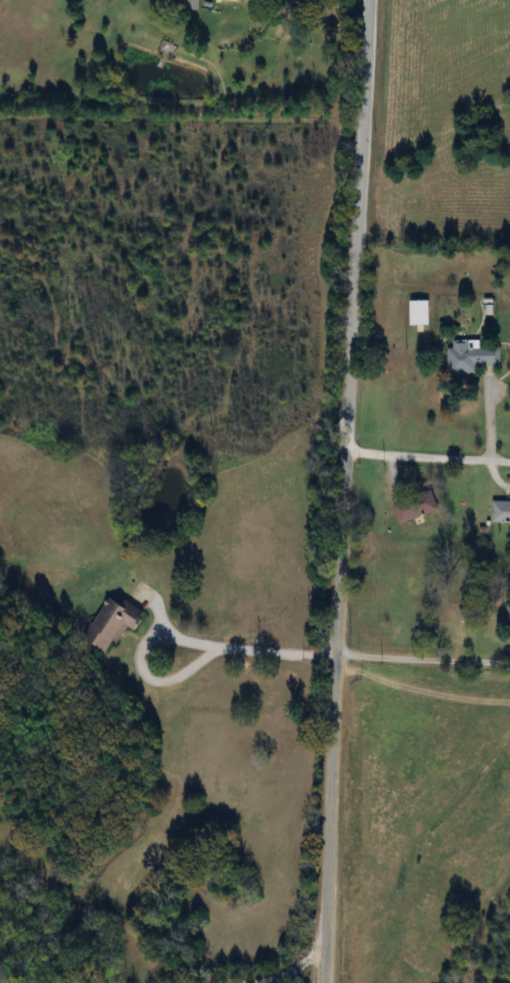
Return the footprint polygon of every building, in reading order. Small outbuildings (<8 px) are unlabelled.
[(413,301),(413,327),(432,327),(432,301),(413,301)] [(481,342),(449,342),(450,377),(479,377),(478,366),(509,366),(509,349),(481,349),(481,342)] [(437,496),(397,496),(397,518),(437,518),(437,496)] [(493,502),(493,523),(509,523),(509,502),(493,502)] [(111,652),(128,625),(138,631),(147,615),(112,594),(86,638),(111,652)]
